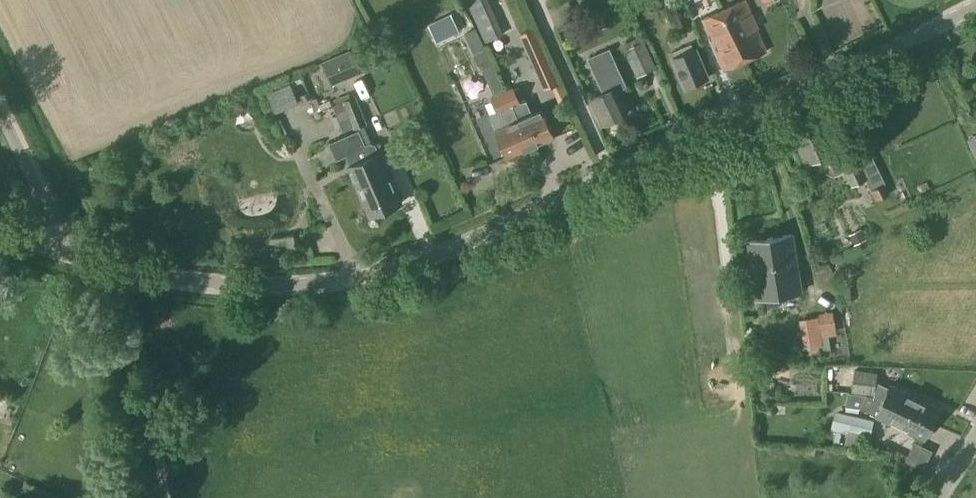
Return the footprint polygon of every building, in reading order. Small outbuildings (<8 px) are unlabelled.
[(490,32),(505,27),(495,0),(477,0),(490,32)] [(722,11),(745,62),(765,53),(756,30),(758,29),(745,0),(722,11)] [(745,62),(722,11),(702,19),(725,70),(745,62)] [(435,42),(456,32),(449,17),(428,27),(435,42)] [(627,49),(638,73),(653,67),(642,42),(627,49)] [(540,49),(530,53),(545,89),(555,85),(540,49)] [(672,59),(685,88),(707,79),(694,49),(672,59)] [(609,51),(589,60),(604,94),(590,100),(601,125),(628,113),(618,91),(625,87),(609,51)] [(323,63),(332,85),(358,74),(348,52),(323,63)] [(483,70),(494,95),(504,91),(493,66),(483,70)] [(303,97),(313,93),(306,78),(296,82),(303,97)] [(491,98),(496,110),(519,101),(514,89),(491,98)] [(348,113),(354,127),(365,123),(359,108),(358,108),(354,98),(343,102),(348,113)] [(333,106),(337,118),(342,132),(354,127),(348,113),(343,102),(333,106)] [(512,108),(518,120),(530,148),(554,138),(541,110),(530,115),(525,102),(512,108)] [(530,148),(518,120),(494,131),(507,159),(530,148)] [(792,136),(806,166),(817,161),(822,171),(835,176),(845,171),(851,186),(866,179),(871,191),(886,184),(872,154),(859,160),(856,153),(840,160),(837,152),(823,122),(792,136)] [(364,145),(364,144),(358,131),(329,144),(336,159),(346,155),(350,165),(348,165),(370,215),(385,209),(363,160),(369,158),(364,145)] [(363,160),(385,209),(400,202),(379,152),(375,144),(370,142),(364,144),(364,145),(369,158),(363,160)] [(411,202),(423,196),(404,156),(392,161),(411,202)] [(920,186),(922,192),(929,189),(927,183),(920,186)] [(851,235),(855,244),(866,239),(861,230),(851,235)] [(749,242),(758,299),(801,293),(792,235),(749,242)] [(802,320),(807,349),(822,347),(817,318),(802,320)] [(855,370),(852,393),(854,394),(868,394),(933,424),(940,408),(890,385),(888,390),(876,385),(878,373),(855,370)] [(849,393),(846,408),(861,410),(926,439),(933,424),(868,394),(854,394),(852,393),(849,393)] [(832,431),(848,434),(849,430),(871,435),(874,421),(851,416),(836,413),(832,431)]
